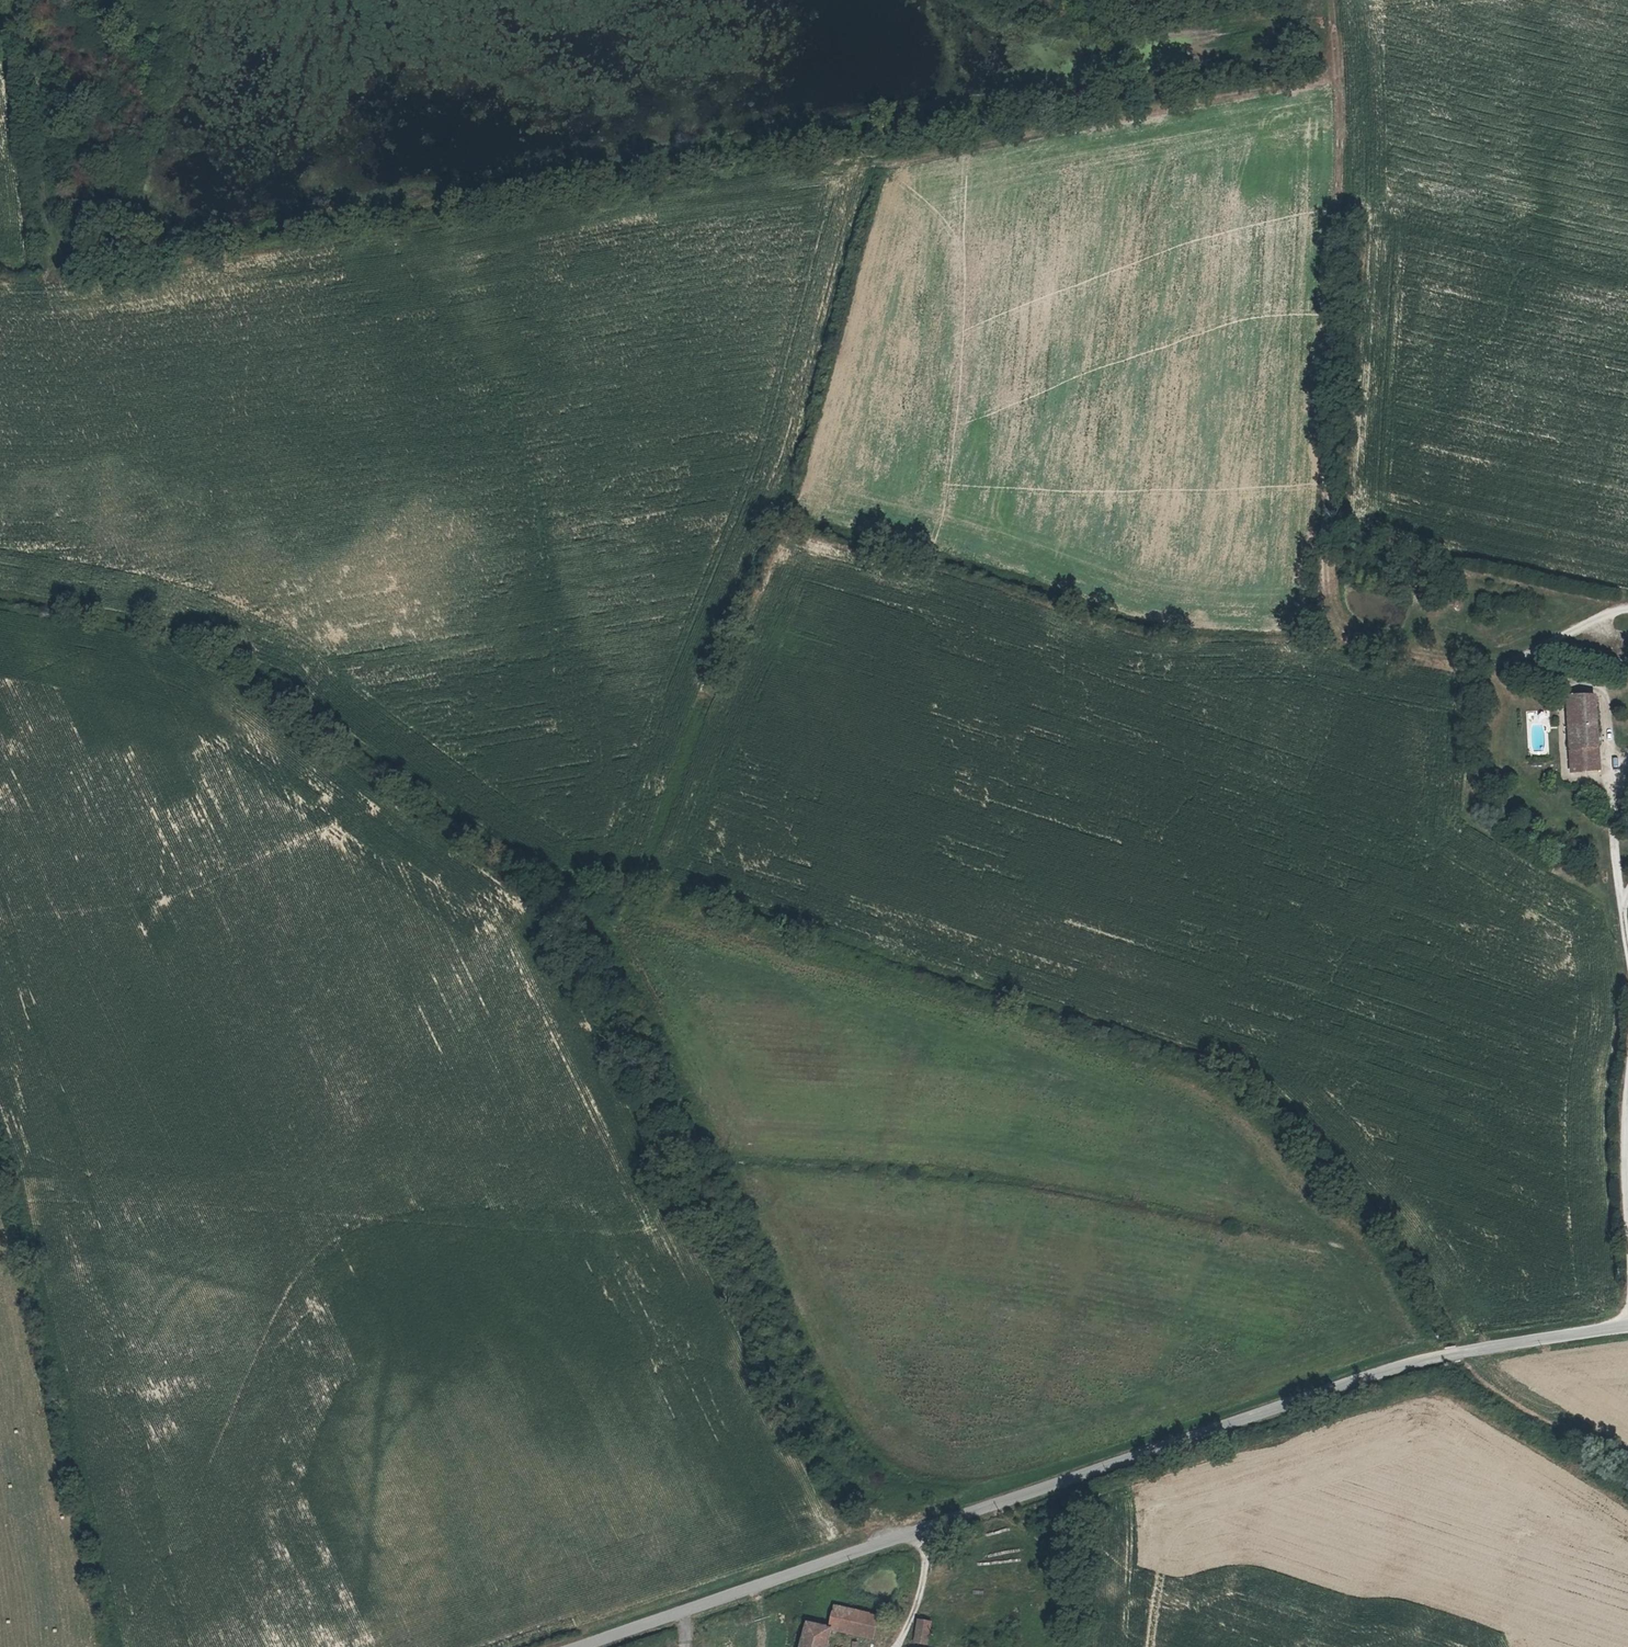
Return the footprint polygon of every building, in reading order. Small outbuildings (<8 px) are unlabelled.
[(1563,747),(1589,747),(1588,697),(1557,697),(1557,712),(1563,712),(1563,747)] [(1589,771),(1589,747),(1563,747),(1557,747),(1555,747),(1555,771),(1589,771)] [(818,1609),(863,1625),(869,1608),(824,1593),(818,1609)] [(815,1608),(787,1602),(776,1646),(806,1646),(815,1608)] [(906,1604),(903,1627),(918,1628),(920,1606),(906,1604)]
